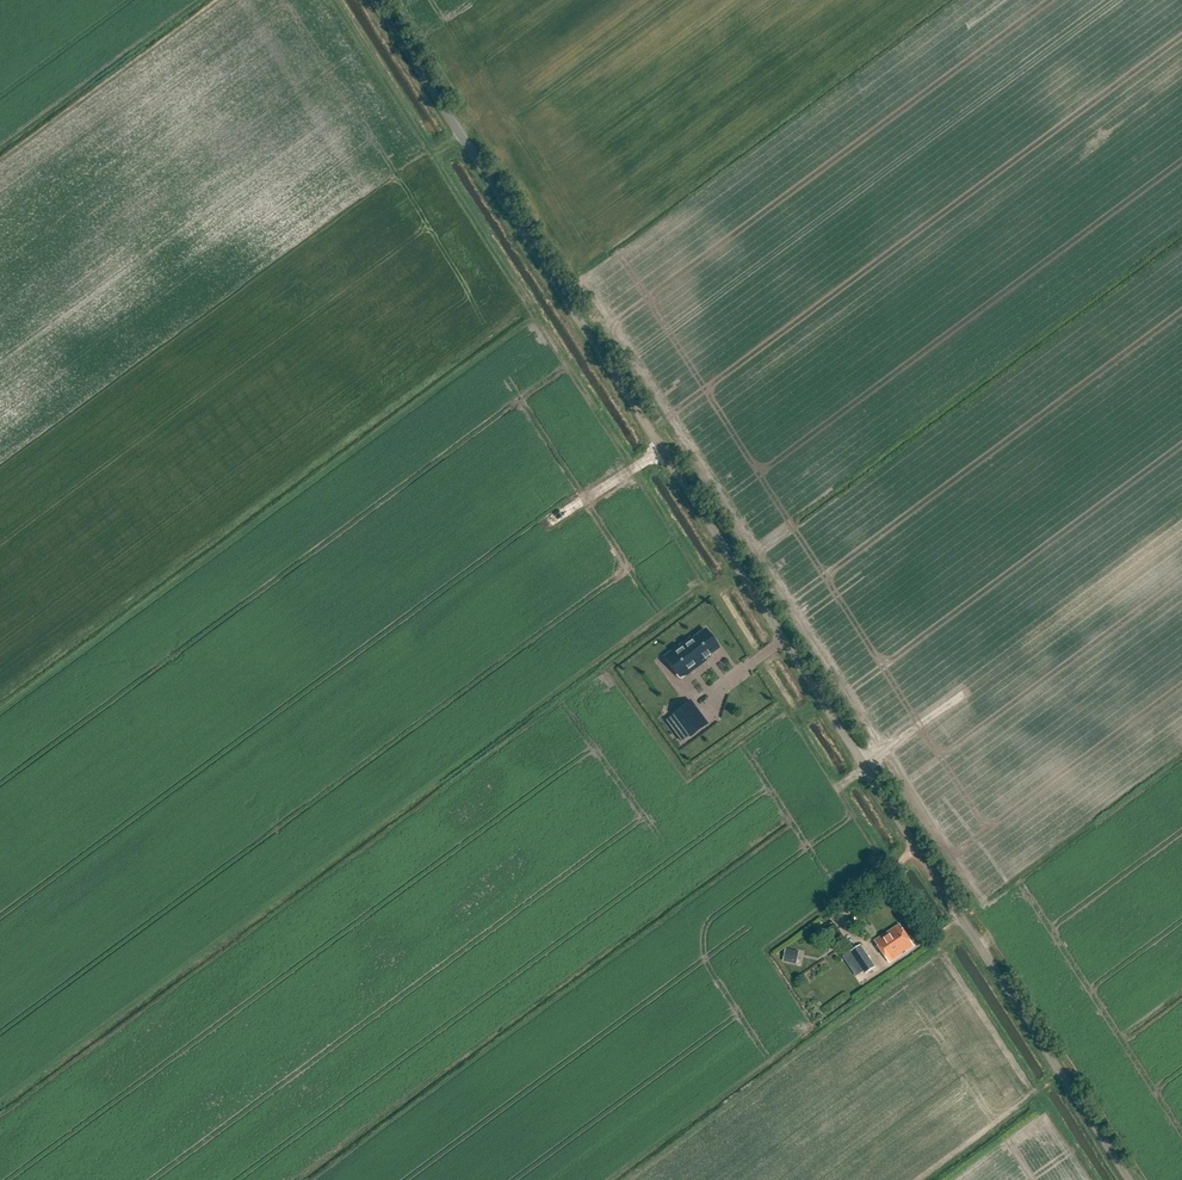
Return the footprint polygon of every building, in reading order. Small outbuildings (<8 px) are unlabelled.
[(719,649),(705,630),(691,640),(690,639),(670,653),(686,676),(706,661),(705,659),(719,649)] [(681,707),(673,714),(690,737),(707,724),(696,709),(687,715),(681,707)] [(916,949),(901,927),(877,943),(891,965),(916,949)] [(851,953),(866,976),(877,969),(862,947),(851,953)] [(797,964),(800,952),(786,949),(783,962),(797,964)]
